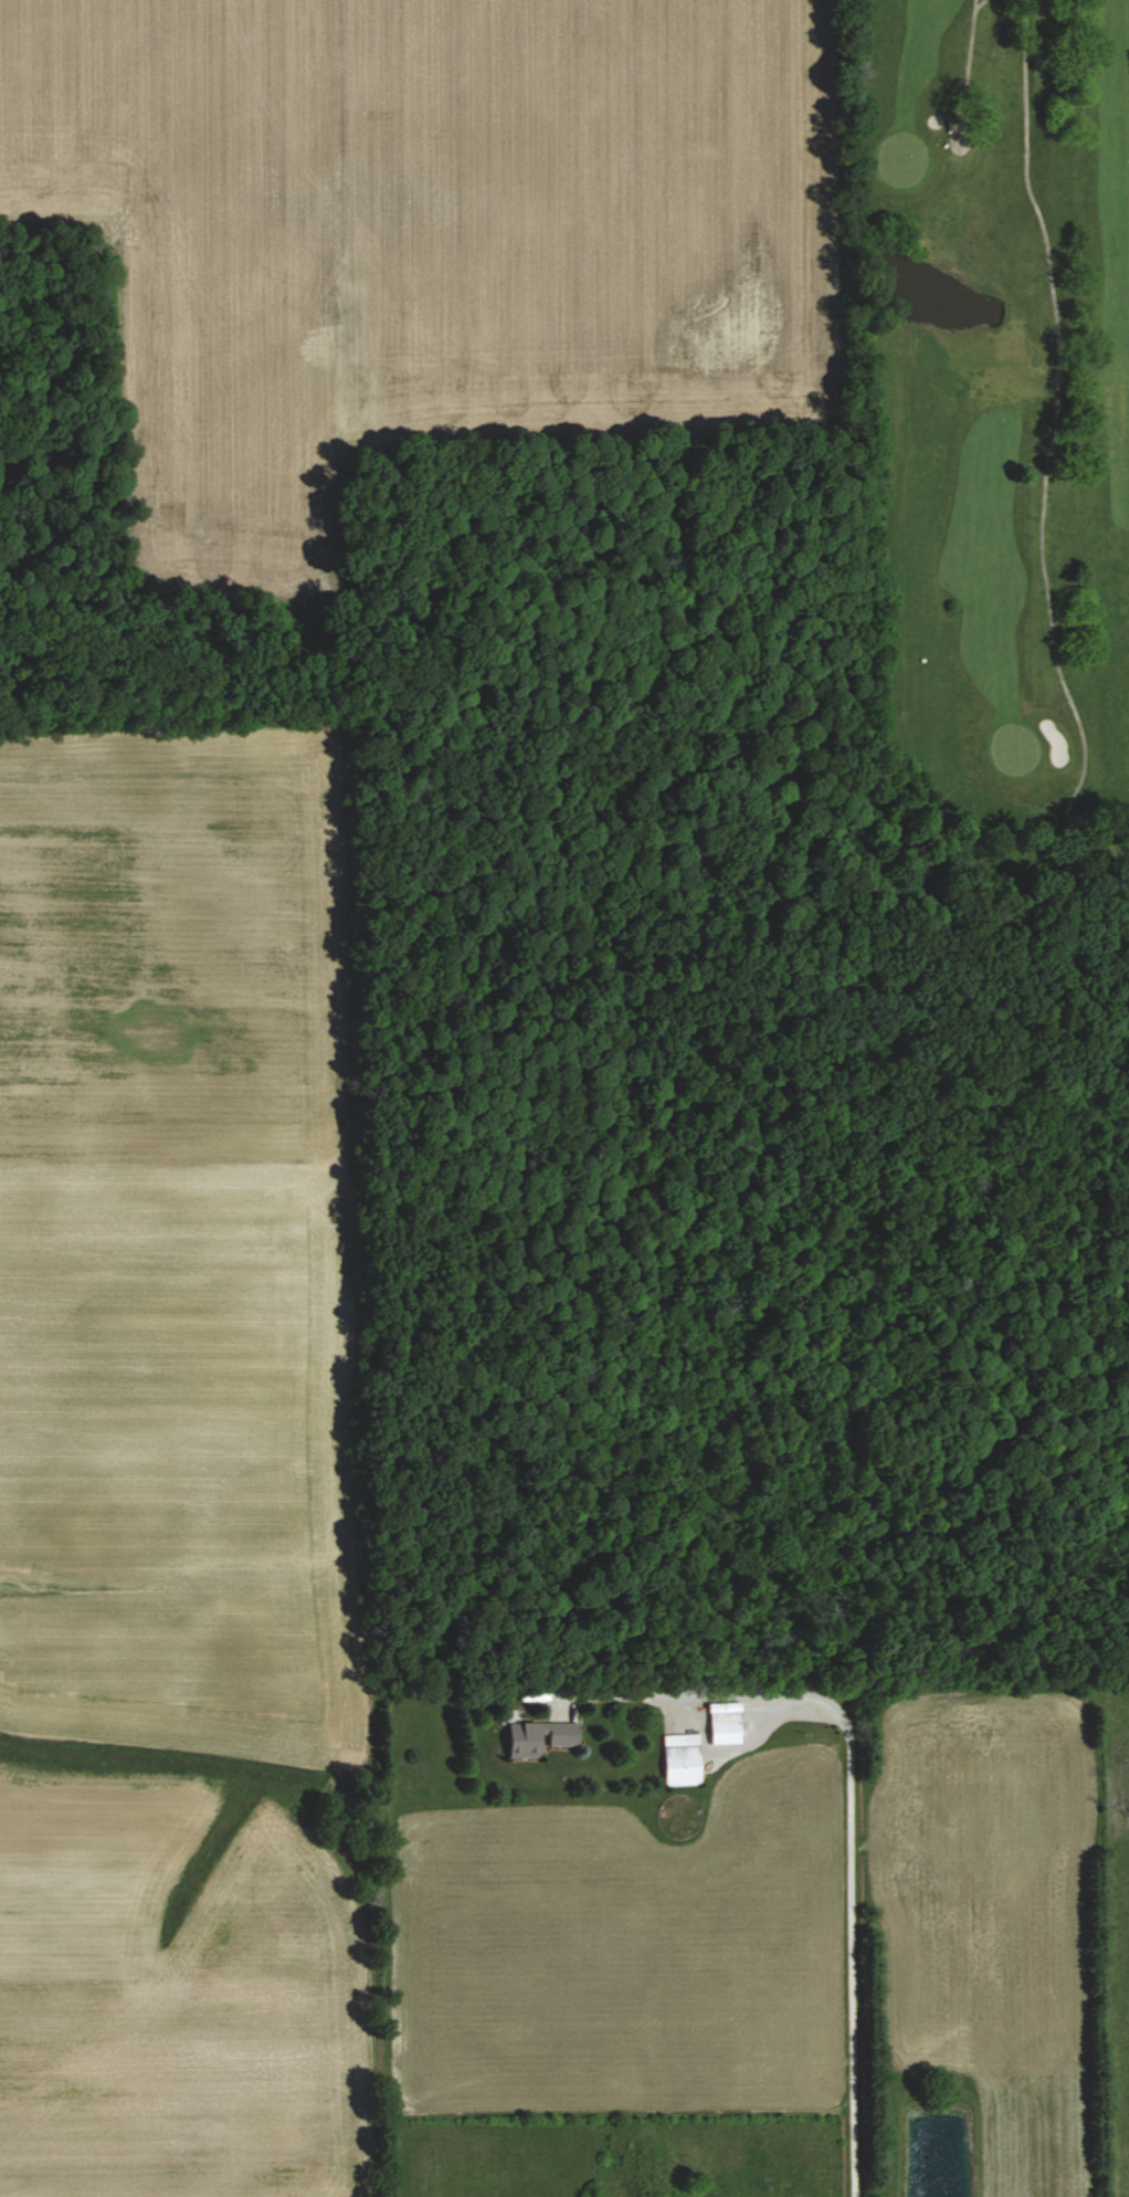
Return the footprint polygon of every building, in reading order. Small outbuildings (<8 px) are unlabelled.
[(711,1702),(711,1744),(742,1744),(742,1702),(711,1702)] [(542,1759),(542,1747),(580,1747),(580,1723),(511,1723),(510,1759),(542,1759)] [(666,1785),(703,1784),(702,1734),(665,1735),(666,1785)]
